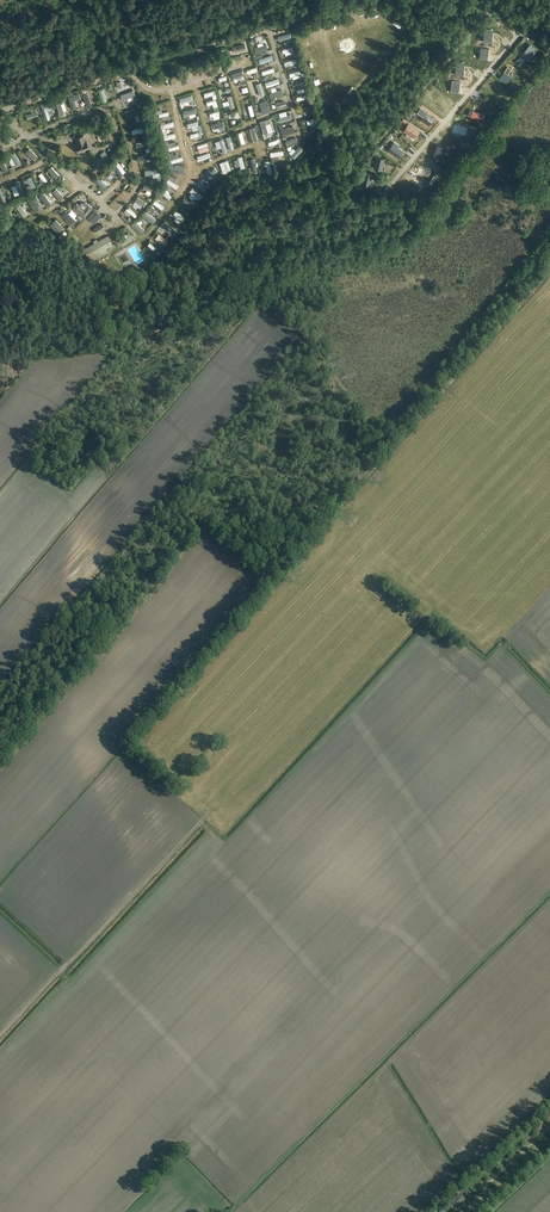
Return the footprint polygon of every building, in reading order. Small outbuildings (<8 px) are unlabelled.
[(485,28),(483,41),(491,42),(493,30),(485,28)] [(232,47),(233,52),(246,50),(245,44),(232,47)] [(528,60),(536,50),(530,45),(522,55),(528,60)] [(481,47),(479,59),(487,60),(489,48),(481,47)] [(457,61),(455,73),(463,74),(465,62),(457,61)] [(506,71),(501,78),(507,83),(512,76),(506,71)] [(206,84),(217,80),(215,75),(205,78),(206,84)] [(266,77),(254,80),(255,85),(267,82),(266,77)] [(453,79),(451,91),(459,92),(461,80),(453,79)] [(133,90),(121,95),(123,99),(127,98),(128,97),(133,96),(135,95),(133,90)] [(249,108),(257,106),(255,98),(247,100),(249,108)] [(333,99),(323,108),(330,115),(340,106),(333,99)] [(262,114),(269,111),(266,100),(258,103),(262,114)] [(45,120),(49,118),(47,110),(51,109),(49,101),(40,104),(45,120)] [(32,114),(26,115),(27,119),(38,116),(36,108),(31,110),(32,114)] [(428,126),(431,122),(427,119),(429,116),(419,109),(417,112),(417,113),(423,117),(420,121),(428,126)] [(481,114),(473,111),(471,117),(479,120),(481,114)] [(161,118),(148,122),(149,127),(162,124),(161,118)] [(409,124),(404,132),(414,138),(419,130),(409,124)] [(149,129),(153,138),(164,134),(162,129),(155,131),(153,127),(149,129)] [(105,133),(99,135),(102,143),(108,140),(105,133)] [(85,140),(84,135),(76,138),(78,143),(76,144),(79,152),(89,149),(86,140),(85,140)] [(201,151),(206,149),(203,140),(198,142),(201,151)] [(281,144),(279,143),(276,147),(281,152),(289,144),(285,140),(281,144)] [(393,143),(388,151),(396,156),(400,150),(397,148),(398,146),(393,143)] [(437,145),(434,155),(443,158),(447,148),(437,145)] [(34,161),(38,157),(29,148),(25,152),(34,161)] [(98,168),(110,157),(104,151),(92,163),(98,168)] [(385,159),(377,158),(374,170),(382,171),(385,159)] [(104,173),(107,177),(114,171),(110,167),(104,173)] [(166,181),(159,178),(160,176),(156,174),(153,181),(164,186),(166,181)] [(373,176),(365,174),(362,185),(370,187),(373,176)] [(157,196),(159,193),(155,190),(157,188),(153,185),(149,191),(157,196)] [(84,209),(76,203),(73,207),(84,216),(91,207),(88,204),(84,209)] [(66,211),(62,215),(72,225),(76,221),(66,211)] [(50,224),(57,232),(63,227),(55,220),(50,224)] [(135,221),(132,225),(141,233),(144,230),(139,225),(137,223),(136,222),(135,221)] [(96,233),(104,228),(102,223),(93,228),(96,233)] [(83,249),(88,257),(94,254),(96,258),(108,252),(105,248),(112,244),(108,236),(98,241),(97,240),(94,242),(95,243),(83,249)] [(456,1209),(466,1199),(460,1193),(450,1202),(456,1209)]
